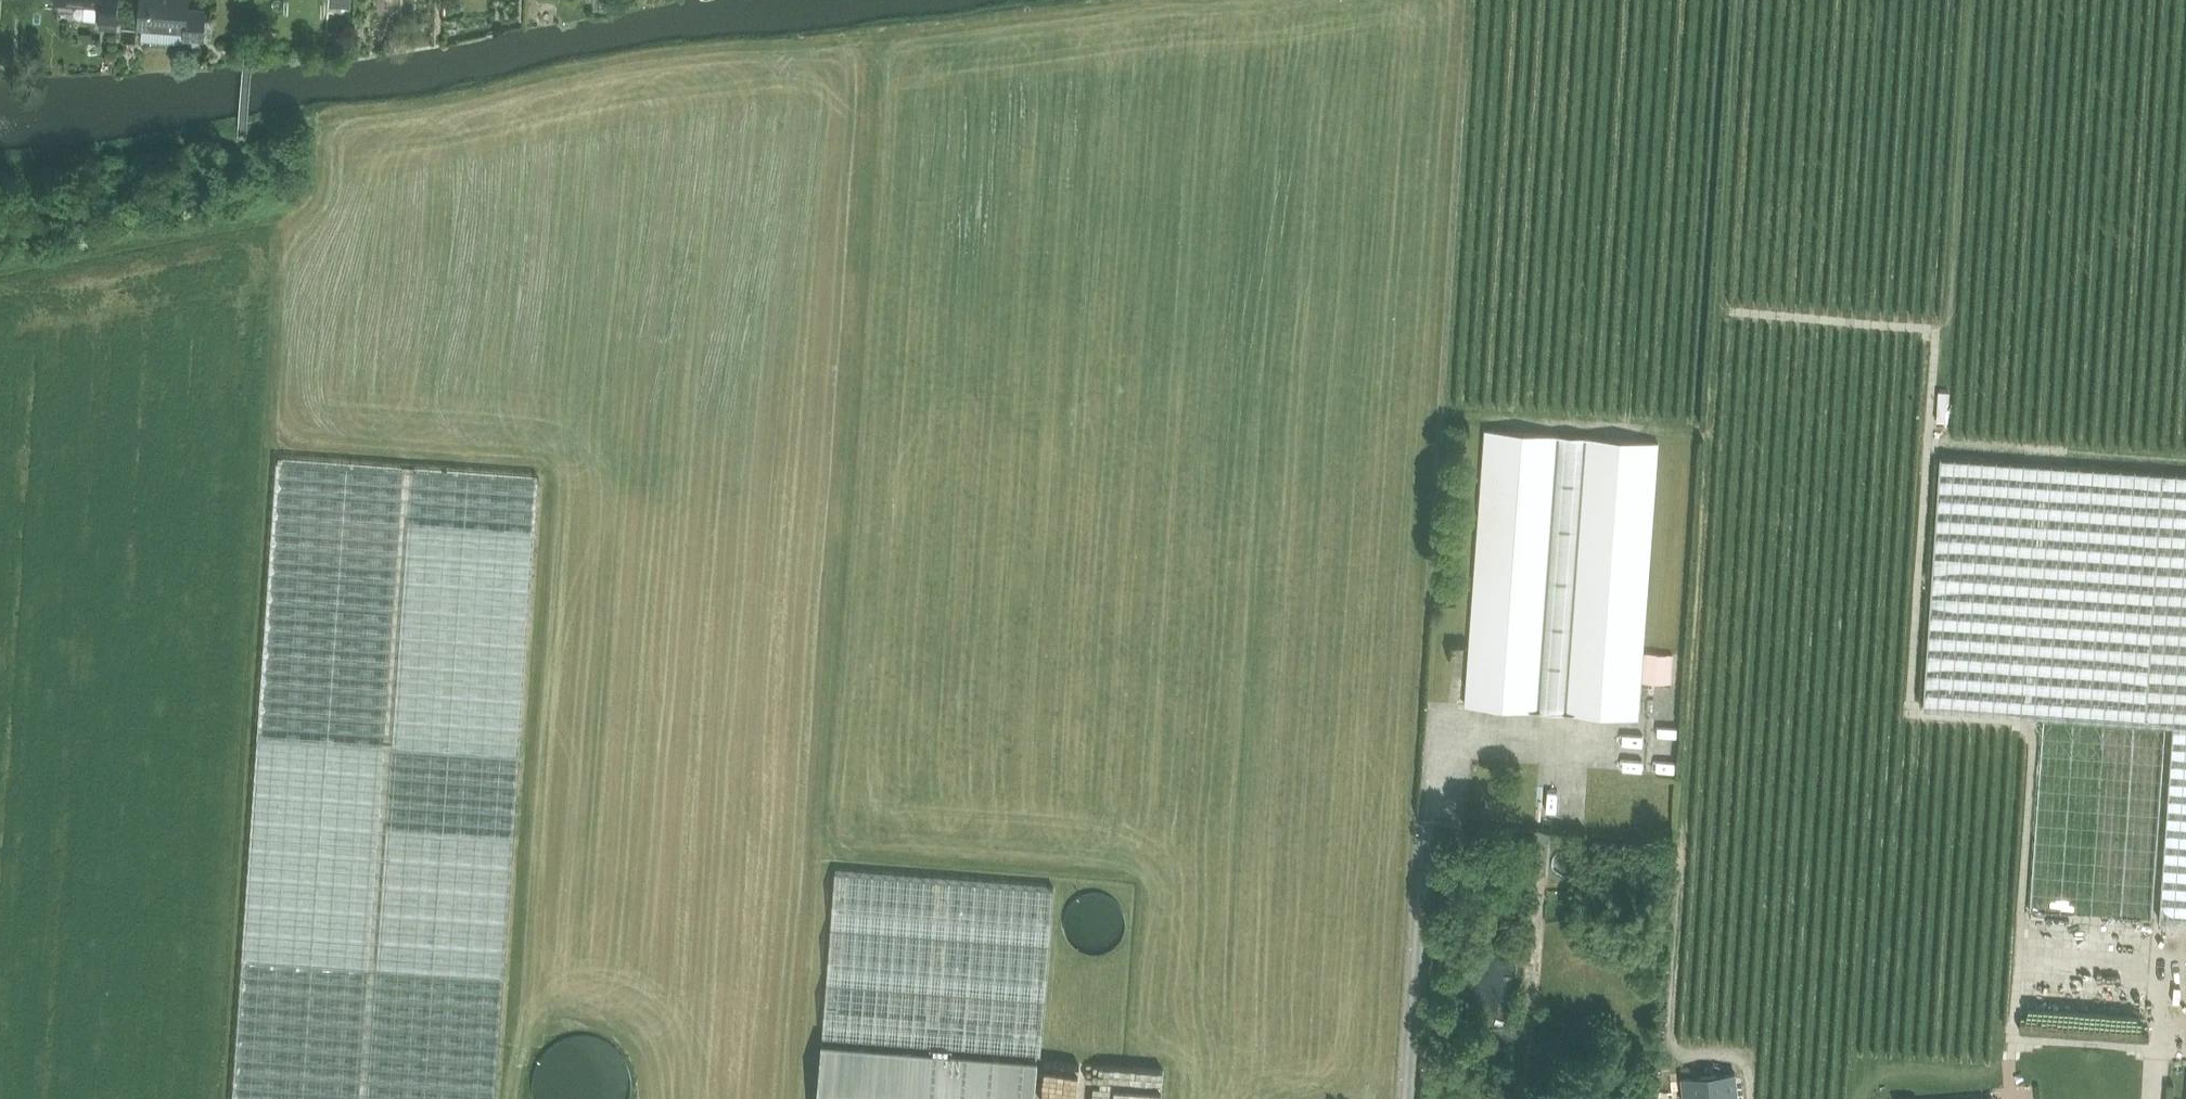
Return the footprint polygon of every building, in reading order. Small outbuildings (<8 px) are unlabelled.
[(116,0),(61,0),(98,3),(96,19),(114,21),(116,0)] [(185,29),(184,36),(199,37),(201,11),(183,9),(183,0),(138,0),(136,25),(138,25),(137,37),(155,39),(156,26),(185,29)] [(1560,712),(1580,437),(1558,436),(1482,430),(1462,705),(1538,710),(1560,712)] [(1560,712),(1636,718),(1655,443),(1580,437),(1560,712)] [(1924,706),(2174,723),(2160,920),(2185,922),(2185,473),(1942,455),(1924,706)] [(520,755),(539,477),(416,469),(278,459),(258,736),(233,1098),(495,1098),(497,1060),(520,755)] [(2150,944),(2165,725),(2045,716),(2031,920),(2049,922),(2044,995),(2082,998),(2081,1013),(2143,1017),(2147,960),(2158,961),(2159,944),(2150,944)] [(1545,875),(1571,879),(1575,851),(1549,846),(1545,875)] [(823,1039),(1041,1054),(1053,887),(836,871),(823,1039)] [(1125,923),(1126,916),(1125,910),(1123,904),(1121,899),(1117,894),(1113,890),(1106,886),(1098,884),(1094,883),(1087,884),(1081,885),(1076,888),(1070,892),(1066,896),(1063,901),(1061,907),(1059,915),(1061,926),(1064,933),(1068,938),(1072,942),(1077,946),(1083,948),(1090,950),(1097,949),(1103,948),(1108,946),(1115,941),(1119,937),(1123,931),(1125,923)] [(621,1077),(620,1068),(617,1059),(613,1052),(607,1044),(600,1038),(592,1033),(584,1031),(575,1029),(568,1030),(557,1032),(548,1036),(541,1042),(535,1048),(530,1057),(527,1066),(525,1075),(526,1085),(528,1093),(531,1098),(615,1098),(617,1095),(620,1086),(621,1077)] [(1038,1059),(821,1043),(817,1098),(1035,1098),(1038,1059)] [(1684,1098),(1738,1098),(1736,1071),(1682,1076),(1684,1098)]
